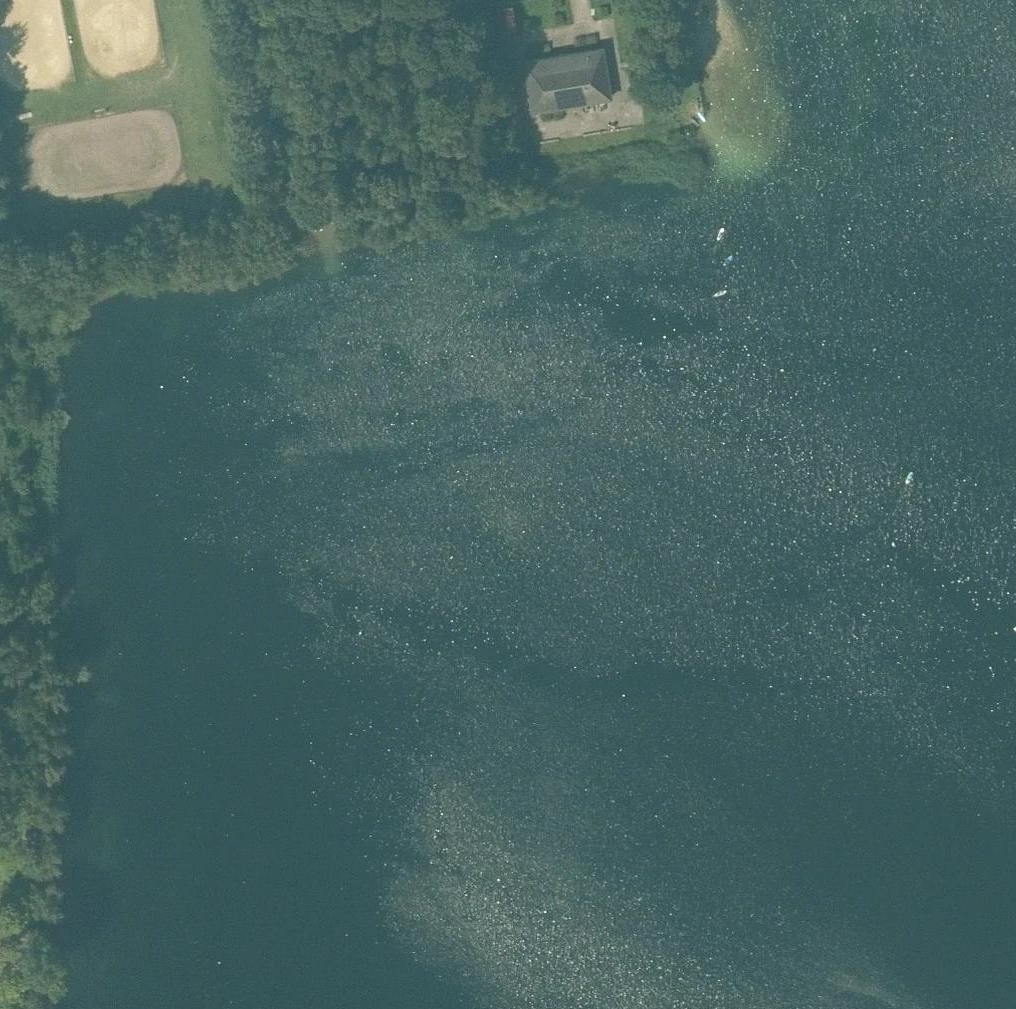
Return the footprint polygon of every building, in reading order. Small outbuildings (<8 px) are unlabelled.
[(615,92),(607,43),(579,47),(529,55),(537,105),(615,92)]
